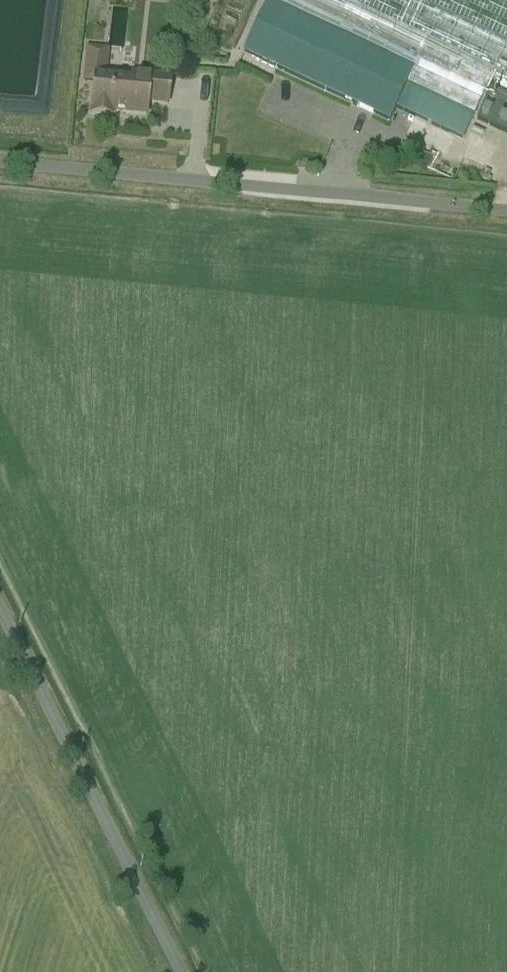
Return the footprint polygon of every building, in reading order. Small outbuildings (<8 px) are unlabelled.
[(506,85),(506,0),(314,0),(506,85)] [(81,110),(160,116),(164,65),(85,59),(81,110)]
